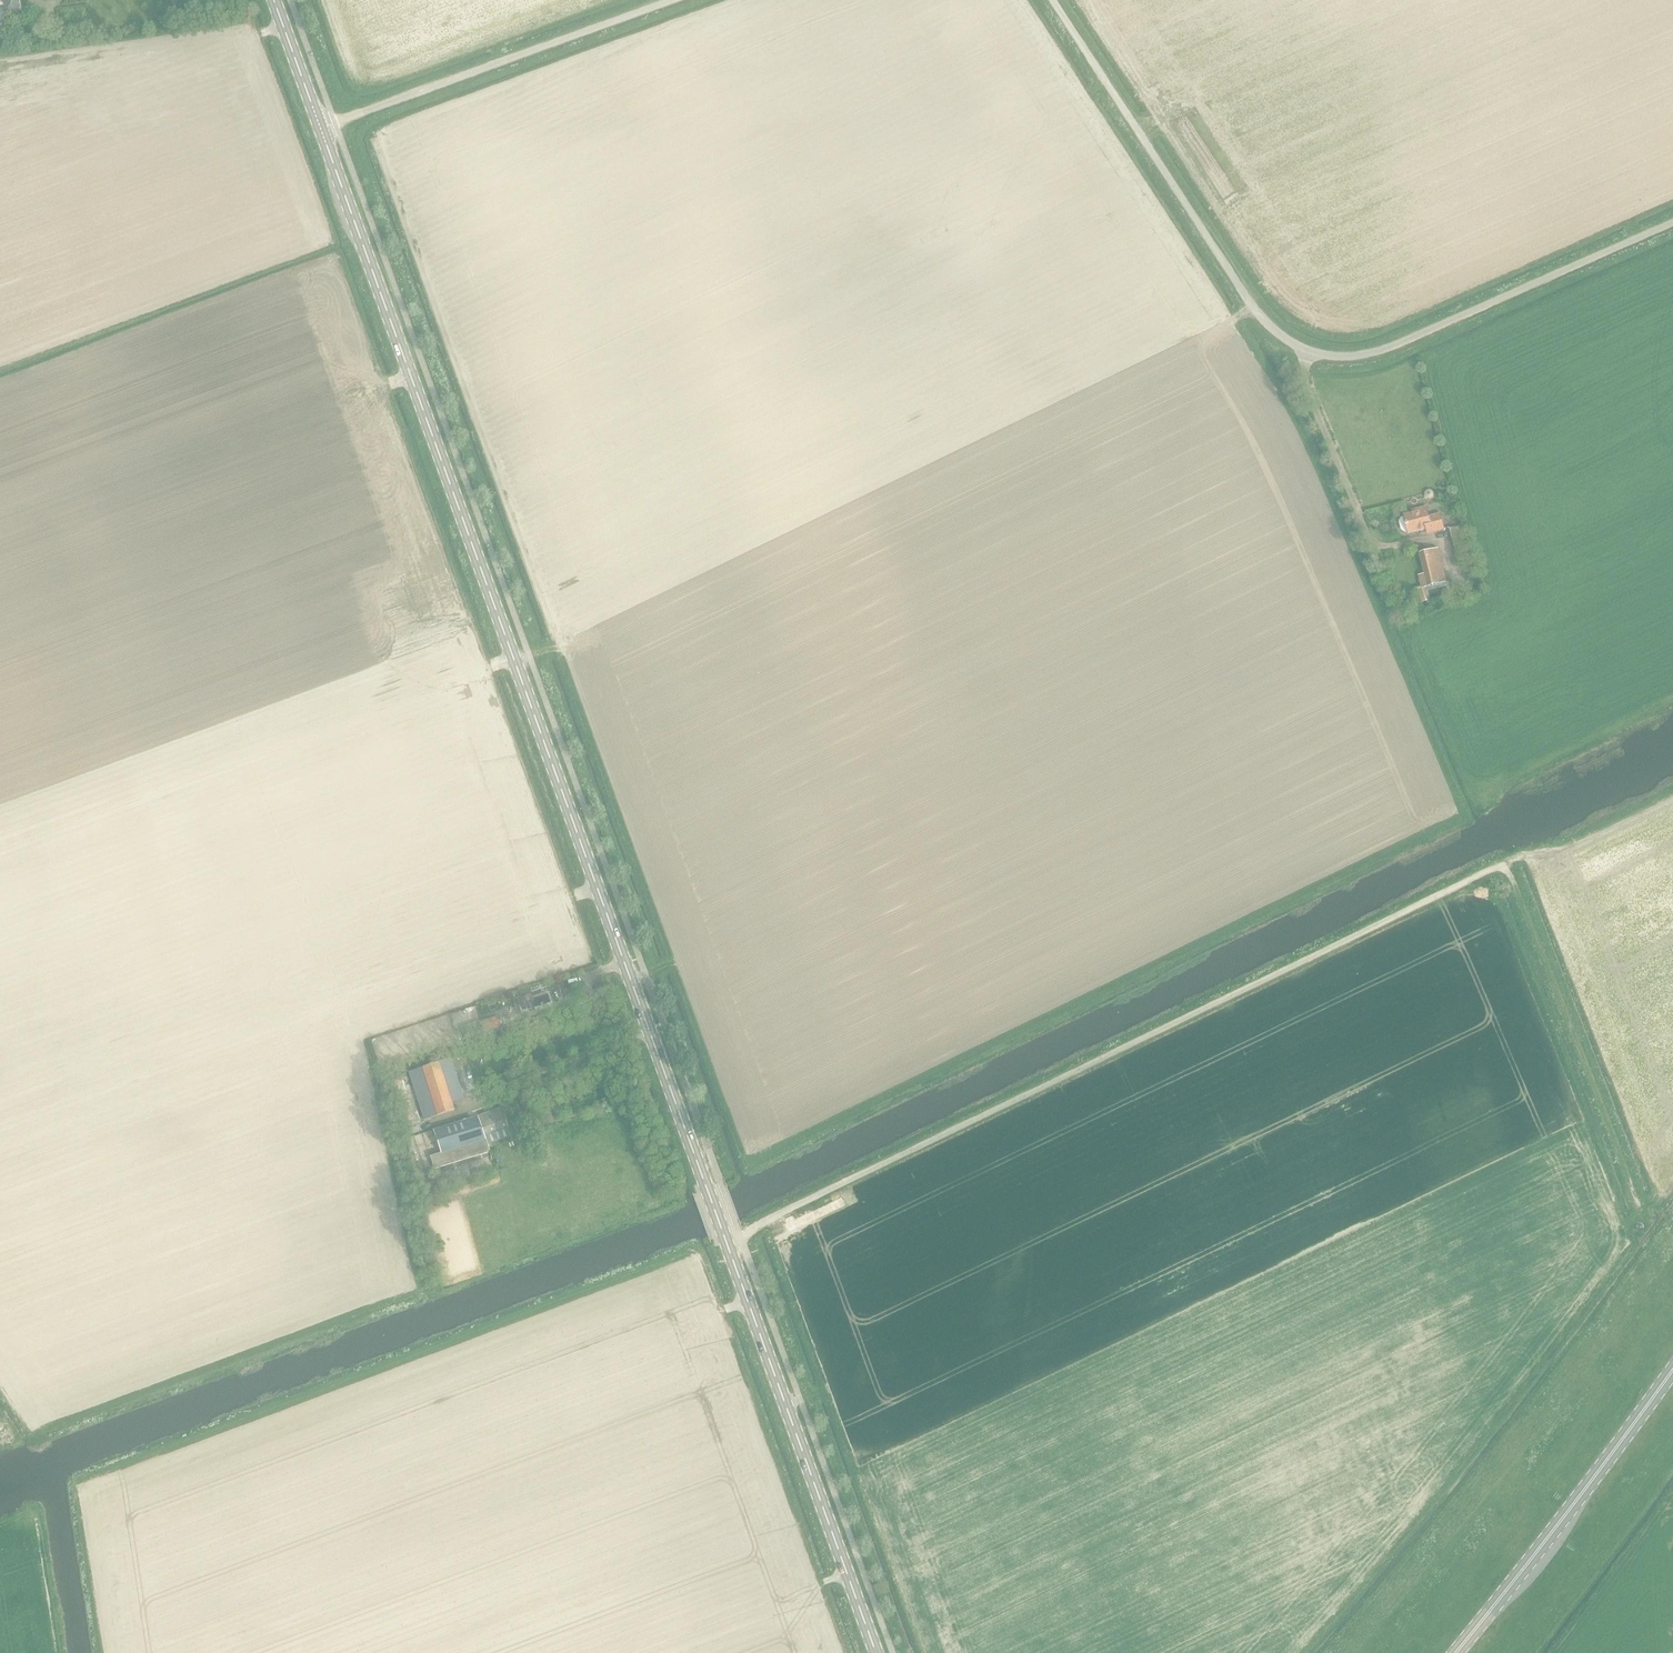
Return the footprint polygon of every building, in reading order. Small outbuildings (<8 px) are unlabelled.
[(20,12),(18,0),(0,0),(0,8),(4,8),(5,14),(20,12)] [(1441,513),(1429,516),(1428,511),(1427,505),(1412,509),(1413,513),(1404,516),(1405,518),(1402,519),(1400,522),(1403,531),(1406,533),(1409,532),(1410,534),(1427,529),(1428,534),(1445,529),(1441,513)] [(1450,528),(1459,562),(1470,559),(1461,525),(1450,528)] [(1419,576),(1422,588),(1447,582),(1438,549),(1420,554),(1425,575),(1419,576)] [(517,1020),(538,1013),(537,1008),(551,1003),(548,993),(546,993),(545,990),(511,1000),(517,1020)] [(480,1019),(483,1030),(500,1026),(497,1015),(480,1019)] [(409,1073),(423,1120),(455,1110),(454,1103),(464,1100),(451,1060),(409,1073)] [(599,1072),(605,1088),(621,1082),(616,1066),(599,1072)] [(429,1153),(434,1167),(489,1150),(485,1136),(508,1129),(502,1108),(433,1131),(439,1150),(429,1153)]
